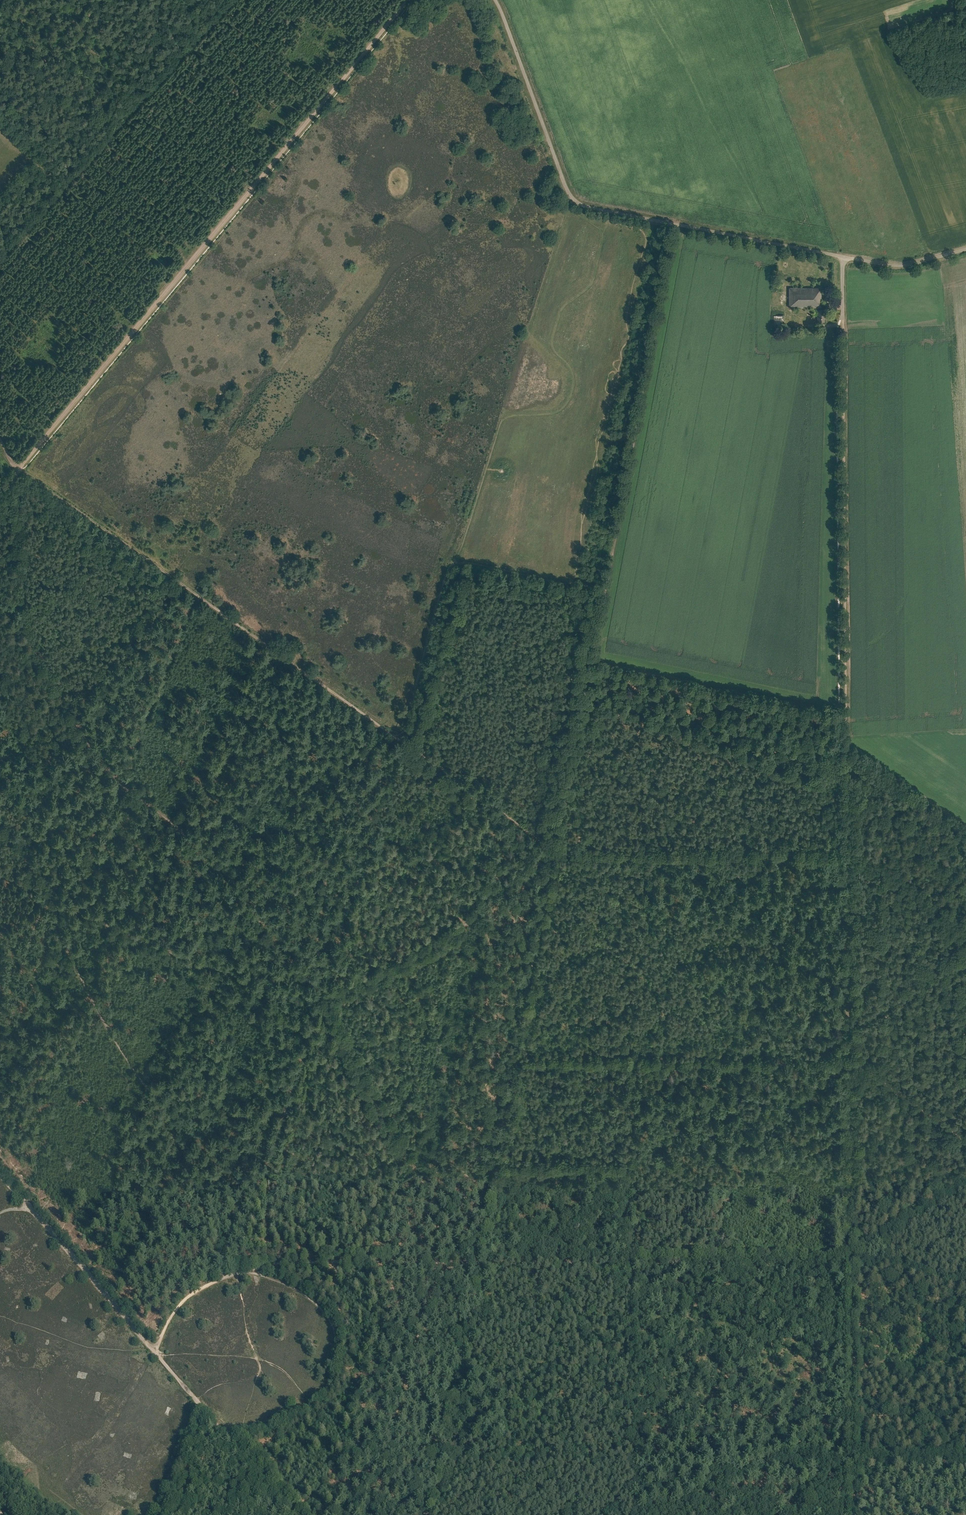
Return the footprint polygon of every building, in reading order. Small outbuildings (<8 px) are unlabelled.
[(789,306),(816,306),(821,306),(821,287),(789,287),(789,306)] [(821,306),(816,306),(816,314),(817,314),(817,321),(824,321),(824,309),(821,309),(821,306)] [(806,312),(792,312),(791,321),(806,321),(806,312)]
